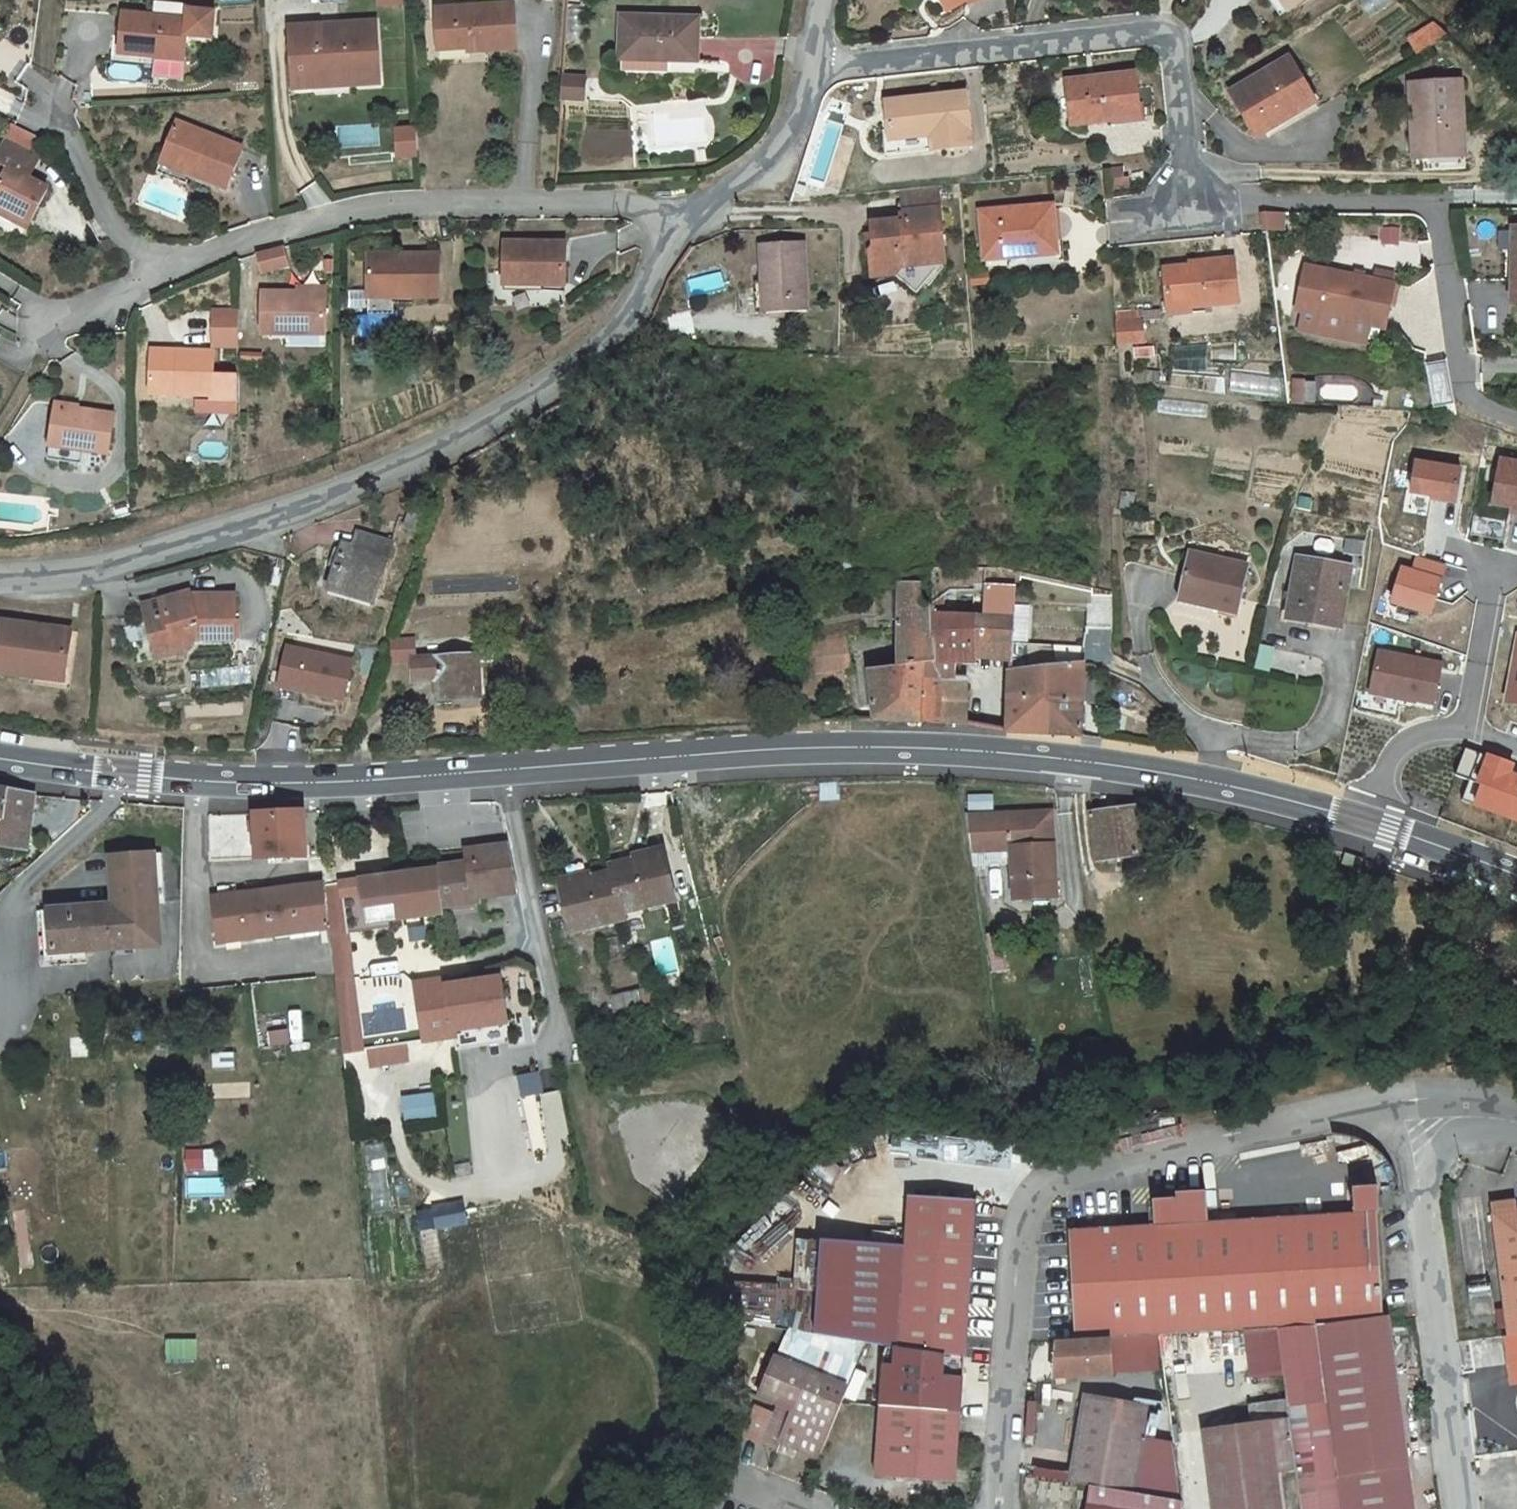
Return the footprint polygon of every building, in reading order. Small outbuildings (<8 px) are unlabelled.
[(445,2),(445,11),(438,11),(441,55),(491,52),(491,38),(521,38),(519,0),(472,0),(445,2)] [(949,8),(967,0),(945,0),(949,8)] [(1286,9),(1280,0),(1263,0),(1273,17),(1286,9)] [(1286,9),(1299,0),(1280,0),(1286,9)] [(124,3),(120,47),(183,54),(186,27),(211,30),(214,5),(189,2),(188,10),(124,3)] [(697,16),(621,13),(620,53),(696,57),(697,16)] [(291,22),(295,73),(315,72),(314,62),(380,58),(377,17),(339,19),(339,27),(322,27),(321,20),(291,22)] [(1406,38),(1416,54),(1446,35),(1436,19),(1406,38)] [(1308,93),(1288,57),(1226,92),(1245,134),(1269,120),(1267,116),(1308,93)] [(380,68),(380,58),(314,62),(315,72),(380,68)] [(585,71),(569,71),(567,94),(585,95),(585,71)] [(1136,75),(1070,81),(1074,125),(1141,120),(1136,75)] [(1408,78),(1408,139),(1422,138),(1422,153),(1463,154),(1463,78),(1408,78)] [(888,96),(891,131),(930,128),(931,144),(972,141),(968,89),(888,96)] [(1314,105),(1308,93),(1267,116),(1269,120),(1273,128),(1314,105)] [(245,142),(181,113),(161,151),(191,166),(188,172),(225,188),(245,142)] [(418,158),(416,124),(393,125),(395,159),(418,158)] [(885,148),(931,144),(930,128),(891,131),(884,132),(885,148)] [(10,132),(0,152),(0,197),(31,215),(48,182),(30,172),(42,149),(10,132)] [(1408,154),(1422,153),(1422,138),(1408,139),(1408,154)] [(191,166),(161,151),(155,165),(184,179),(188,172),(191,166)] [(944,183),(906,186),(907,202),(945,201),(944,183)] [(0,197),(0,206),(28,221),(31,215),(0,197)] [(945,201),(907,202),(909,213),(901,214),(900,208),(874,210),(878,266),(889,264),(909,287),(936,261),(944,260),(944,254),(949,253),(949,248),(947,249),(945,201)] [(1054,207),(981,211),(984,258),(1025,257),(1025,249),(1056,247),(1054,207)] [(565,236),(504,234),(502,273),(564,275),(565,236)] [(798,235),(757,239),(760,276),(765,275),(768,307),(806,304),(798,235)] [(396,251),(368,252),(369,290),(437,289),(436,271),(435,243),(397,242),(396,251)] [(260,274),(289,268),(285,245),(255,251),(260,274)] [(1171,259),(1171,293),(1195,291),(1196,299),(1242,297),(1240,253),(1207,254),(1207,258),(1171,259)] [(1323,307),(1331,266),(1309,261),(1300,303),(1307,304),(1323,307)] [(1373,322),(1388,325),(1398,280),(1382,277),(1331,266),(1323,307),(1322,311),(1373,322)] [(1382,277),(1398,280),(1400,271),(1383,268),(1382,277)] [(329,283),(266,283),(264,325),(288,326),(288,337),(327,338),(329,283)] [(1196,304),(1196,299),(1195,291),(1171,293),(1172,307),(1196,304)] [(236,300),(210,300),(211,336),(236,335),(236,300)] [(1323,307),(1307,304),(1303,323),(1369,338),(1373,322),(1322,311),(1323,307)] [(1151,311),(1124,315),(1128,333),(1153,330),(1151,311)] [(175,342),(149,342),(149,387),(210,387),(211,387),(211,365),(211,348),(175,349),(175,342)] [(237,365),(211,365),(211,387),(210,387),(210,395),(237,395),(237,365)] [(1456,404),(1450,365),(1431,367),(1437,407),(1456,404)] [(1301,374),(1290,375),(1292,398),(1303,397),(1301,374)] [(113,414),(55,404),(49,443),(46,457),(81,463),(83,449),(106,453),(113,414)] [(1501,458),(1492,506),(1512,508),(1512,514),(1516,515),(1516,460),(1501,458)] [(1416,459),(1408,495),(1458,503),(1463,467),(1416,459)] [(388,528),(354,518),(351,533),(338,529),(326,570),(370,585),(388,528)] [(1253,564),(1194,551),(1185,593),(1225,602),(1224,610),(1243,614),(1253,564)] [(1447,566),(1417,557),(1414,569),(1401,565),(1391,603),(1433,616),(1447,566)] [(1287,625),(1306,628),(1307,620),(1308,621),(1308,617),(1343,622),(1352,569),(1298,559),(1287,625)] [(888,611),(889,651),(915,649),(930,649),(930,597),(930,590),(919,591),(919,571),(895,569),(888,611)] [(974,572),(973,600),(1011,602),(1015,572),(974,572)] [(234,637),(234,593),(191,593),(190,589),(157,596),(163,627),(148,631),(152,650),(195,637),(234,637)] [(1225,602),(1185,593),(1183,605),(1222,615),(1224,610),(1225,602)] [(163,627),(157,596),(141,601),(148,631),(163,627)] [(930,649),(949,649),(959,650),(972,650),(973,630),(973,600),(930,597),(930,649)] [(1011,602),(973,600),(973,630),(1008,634),(1011,602)] [(1027,638),(1030,606),(1018,605),(1014,637),(1027,638)] [(0,606),(0,669),(71,676),(77,613),(0,606)] [(1344,622),(1343,622),(1308,617),(1308,621),(1307,620),(1306,628),(1304,634),(1340,640),(1341,636),(1342,636),(1344,622)] [(836,625),(794,632),(800,663),(842,656),(836,625)] [(351,646),(286,630),(276,669),(342,685),(351,646)] [(973,630),(972,650),(1007,653),(1008,634),(973,630)] [(1516,633),(1506,700),(1516,702),(1516,634),(1516,633)] [(473,643),(407,647),(409,669),(436,667),(436,685),(476,682),(473,643)] [(895,707),(915,708),(915,649),(889,651),(863,651),(871,706),(873,705),(879,705),(895,707)] [(962,712),(960,663),(949,662),(949,649),(930,649),(915,649),(915,708),(920,708),(934,709),(962,712)] [(959,650),(949,649),(949,662),(960,663),(959,650)] [(1443,664),(1377,650),(1369,694),(1435,709),(1443,664)] [(1076,727),(1080,655),(1052,656),(1045,723),(1053,724),(1076,727)] [(1052,656),(1007,659),(1004,717),(1018,719),(1045,723),(1052,656)] [(1515,773),(1516,767),(1516,765),(1488,753),(1473,804),(1516,821),(1516,773),(1515,773)] [(32,781),(20,780),(1,778),(0,778),(0,837),(25,840),(32,781)] [(1135,846),(1128,800),(1087,806),(1093,851),(1135,846)] [(292,806),(254,807),(254,856),(303,855),(302,806),(292,806)] [(1054,892),(1052,813),(1009,814),(1009,808),(961,809),(966,842),(1010,841),(1011,893),(1054,892)] [(430,856),(338,866),(341,897),(345,921),(365,918),(363,911),(438,901),(437,894),(476,889),(475,884),(514,878),(509,856),(504,831),(461,836),(463,848),(430,852),(430,856)] [(117,894),(111,895),(113,938),(161,935),(159,894),(168,893),(166,844),(114,846),(117,894)] [(619,906),(672,894),(662,846),(609,858),(610,864),(619,906)] [(1008,860),(1008,852),(976,853),(976,861),(1008,860)] [(621,913),(619,906),(610,864),(557,876),(568,924),(621,913)] [(324,917),(318,871),(209,887),(214,932),(261,925),(262,933),(276,930),(276,923),(324,917)] [(53,939),(113,938),(111,895),(51,897),(53,939)] [(352,925),(331,927),(340,1053),(361,1052),(352,925)] [(498,966),(445,974),(452,1025),(454,1038),(508,1030),(498,966)] [(422,1029),(452,1025),(445,974),(444,967),(412,972),(422,1029)] [(268,1014),(269,1042),(300,1041),(299,1013),(268,1014)] [(409,1063),(408,1044),(366,1047),(367,1066),(409,1063)] [(524,1070),(518,1071),(523,1097),(544,1092),(540,1070),(525,1074),(524,1070)] [(401,1096),(405,1124),(439,1119),(435,1091),(401,1096)] [(693,1105),(685,1108),(686,1108),(683,1110),(679,1114),(675,1119),(675,1123),(676,1129),(679,1134),(683,1138),(688,1140),(693,1140),(697,1138),(701,1137),(703,1134),(706,1130),(707,1126),(708,1120),(707,1116),(704,1112),(701,1109),(697,1107),(693,1105)] [(900,1138),(899,1170),(958,1172),(959,1158),(926,1157),(926,1139),(900,1138)] [(1063,1233),(1067,1344),(1077,1343),(1133,1341),(1243,1331),(1276,1330),(1316,1324),(1378,1317),(1372,1220),(1374,1220),(1373,1196),(1349,1197),(1350,1221),(1203,1227),(1202,1197),(1172,1199),(1172,1204),(1149,1205),(1150,1230),(1063,1233)] [(894,1249),(889,1350),(936,1358),(954,1361),(962,1204),(896,1200),(894,1249)] [(1505,1208),(1504,1200),(1477,1205),(1499,1333),(1511,1330),(1516,1329),(1516,1206),(1505,1208)] [(889,1350),(894,1249),(816,1245),(812,1339),(885,1350),(889,1350)] [(1386,1317),(1378,1317),(1316,1324),(1332,1432),(1348,1430),(1351,1447),(1335,1450),(1343,1508),(1413,1508),(1386,1317)] [(1335,1450),(1351,1447),(1348,1430),(1332,1432),(1316,1324),(1276,1330),(1282,1373),(1286,1400),(1289,1418),(1296,1467),(1302,1508),(1343,1508),(1335,1450)] [(1276,1330),(1243,1331),(1251,1377),(1282,1373),(1276,1330)] [(1495,1334),(1502,1381),(1516,1378),(1516,1361),(1511,1330),(1499,1333),(1495,1334)] [(1077,1343),(1078,1380),(1134,1379),(1133,1342),(1133,1341),(1077,1343)] [(1049,1344),(1050,1381),(1078,1380),(1077,1343),(1067,1344),(1049,1344)] [(889,1350),(885,1350),(884,1368),(875,1368),(873,1410),(953,1417),(954,1361),(936,1358),(889,1350)] [(771,1446),(807,1465),(846,1393),(775,1357),(754,1397),(781,1412),(776,1422),(749,1407),(734,1434),(768,1451),(771,1446)] [(1076,1398),(1064,1477),(1090,1480),(1121,1485),(1127,1448),(1137,1450),(1140,1435),(1129,1435),(1133,1406),(1076,1398)] [(1250,1406),(1252,1423),(1289,1418),(1286,1400),(1250,1406)] [(953,1417),(873,1410),(866,1479),(946,1486),(953,1417)] [(1202,1431),(1213,1508),(1284,1508),(1278,1470),(1296,1467),(1289,1418),(1252,1423),(1202,1431)] [(1153,1490),(1170,1492),(1164,1438),(1140,1435),(1137,1450),(1127,1448),(1121,1485),(1153,1490)] [(1090,1480),(1086,1508),(1150,1508),(1153,1490),(1121,1485),(1090,1480)] [(1170,1492),(1153,1490),(1150,1508),(1174,1508),(1170,1492)]
